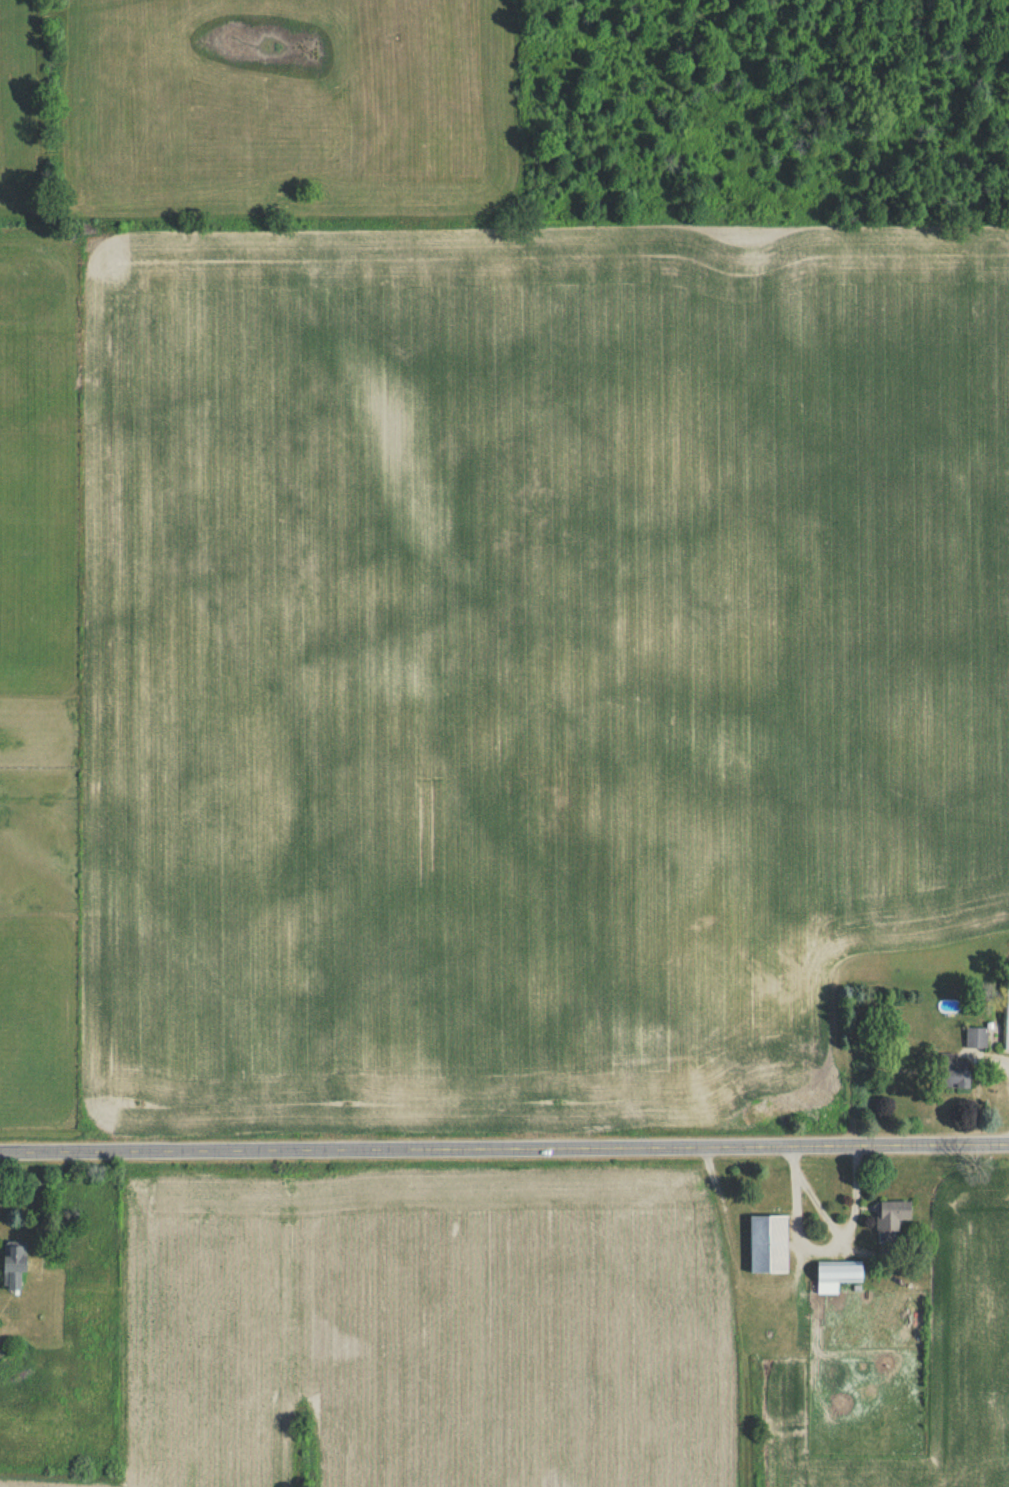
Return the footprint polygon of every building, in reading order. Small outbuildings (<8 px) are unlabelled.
[(985,1031),(964,1031),(964,1052),(985,1052),(985,1031)] [(953,1065),(953,1057),(934,1057),(934,1093),(966,1093),(966,1065),(953,1065)] [(873,1206),(873,1239),(894,1238),(894,1224),(908,1224),(908,1205),(873,1206)] [(783,1277),(782,1220),(745,1220),(745,1277),(783,1277)] [(0,1245),(0,1250),(0,1295),(22,1296),(23,1246),(0,1245)] [(812,1269),(812,1295),(825,1295),(825,1285),(860,1285),(860,1269),(812,1269)]
